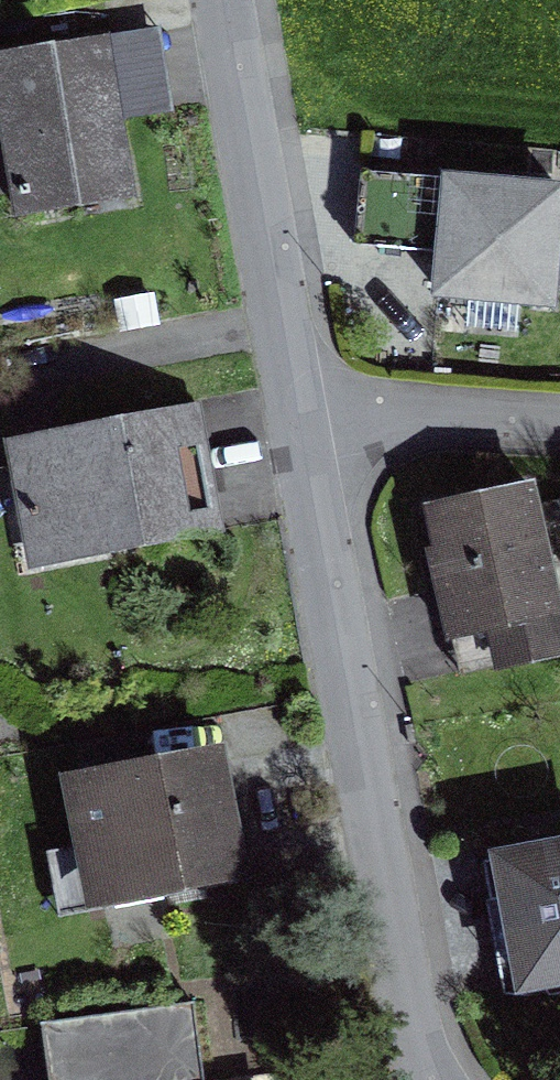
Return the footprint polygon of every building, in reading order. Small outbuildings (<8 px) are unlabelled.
[(15,220),(136,196),(124,118),(175,111),(161,29),(0,53),(0,124),(15,220)] [(432,300),(553,310),(559,257),(559,183),(443,171),(442,179),(359,172),(352,246),(435,252),(432,300)] [(3,440),(28,572),(226,533),(199,401),(3,440)] [(497,673),(559,659),(559,581),(538,480),(424,505),(433,547),(427,549),(447,644),(453,643),(460,675),(495,667),(497,673)] [(60,776),(88,912),(252,881),(226,744),(60,776)] [(489,853),(517,998),(559,990),(559,839),(489,853)] [(49,1079),(203,1079),(192,1005),(42,1023),(49,1079)]
